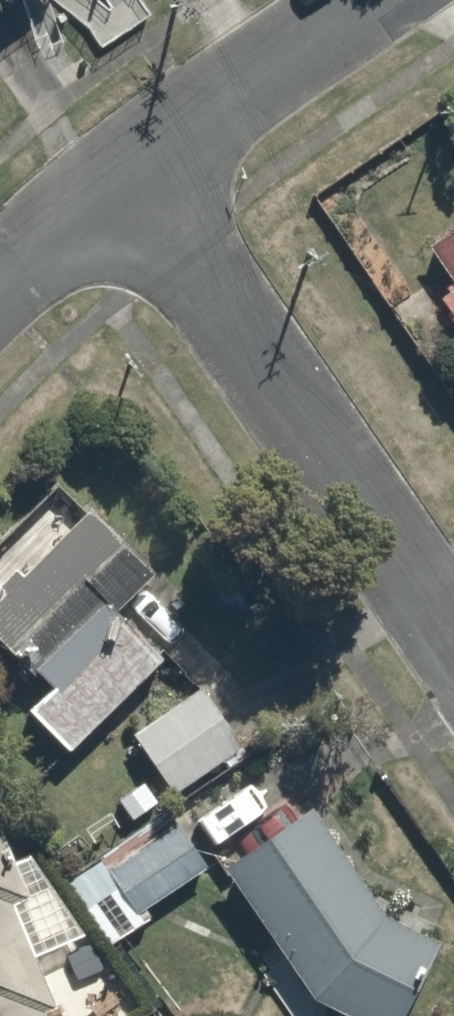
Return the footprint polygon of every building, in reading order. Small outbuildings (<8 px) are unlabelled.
[(431,251),(453,283),(453,235),(431,251)] [(442,299),(453,315),(453,290),(442,299)] [(92,513),(0,602),(0,645),(51,698),(33,715),(74,757),(174,660),(126,610),(157,580),(92,513)] [(209,689),(136,734),(176,799),(249,755),(209,689)] [(232,874),(326,1004),(345,1015),(390,1015),(415,1002),(417,961),(315,818),(299,829),(283,807),(241,836),(256,857),(232,874)] [(50,962),(90,944),(49,853),(24,864),(0,810),(0,1015),(74,1015),(50,962)] [(183,833),(118,877),(140,910),(205,866),(183,833)]
